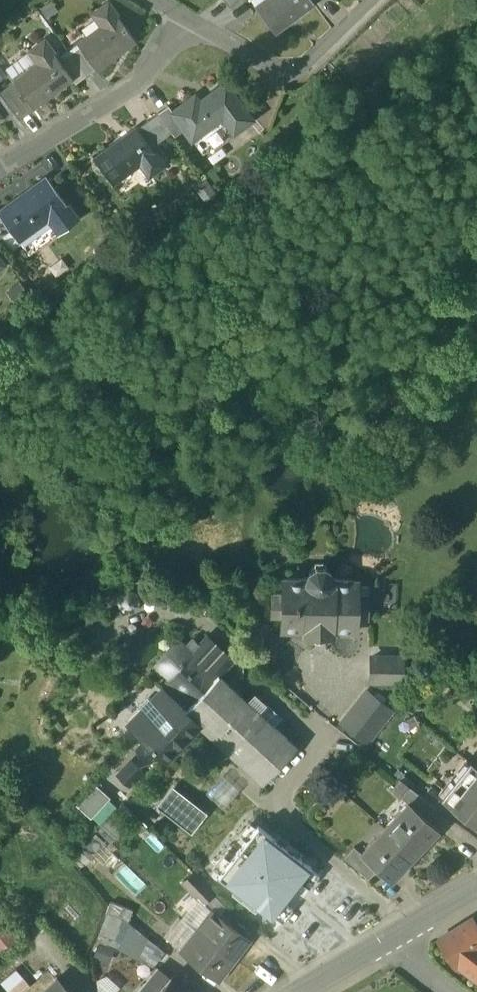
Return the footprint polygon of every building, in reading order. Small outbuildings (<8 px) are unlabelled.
[(229,8),(240,0),(222,0),(229,8)] [(255,8),(272,32),(313,3),(311,0),(266,0),(255,8)] [(103,25),(77,44),(79,47),(96,68),(134,39),(107,3),(93,13),(103,25)] [(59,61),(43,40),(29,51),(39,64),(14,82),(31,105),(33,104),(69,78),(70,77),(59,61)] [(96,68),(79,47),(69,54),(85,76),(96,68)] [(29,51),(5,69),(14,82),(39,64),(29,51)] [(85,76),(69,54),(59,61),(70,77),(69,78),(74,84),(85,76)] [(14,82),(0,92),(0,94),(12,111),(18,119),(35,107),(33,104),(31,105),(14,82)] [(172,113),(171,114),(183,130),(190,140),(221,118),(232,134),(251,120),(225,85),(199,104),(194,97),(172,113)] [(0,94),(0,115),(2,118),(12,111),(0,94)] [(172,113),(167,107),(157,114),(171,134),(174,137),(183,130),(171,114),(172,113)] [(157,114),(137,129),(151,148),(171,134),(157,114)] [(221,118),(190,140),(202,156),(232,134),(221,118)] [(136,128),(93,160),(112,186),(141,165),(150,177),(164,166),(151,148),(137,129),(136,128)] [(20,197),(0,211),(0,217),(9,229),(17,240),(47,218),(58,234),(77,221),(48,181),(22,200),(20,197)] [(9,229),(0,217),(0,236),(9,229)] [(47,218),(17,240),(28,256),(58,234),(47,218)] [(304,576),(304,581),(281,581),(281,597),(270,597),(270,616),(280,616),(280,631),(303,631),(303,635),(331,635),(331,631),(355,632),(355,617),(364,618),(365,598),(355,598),(356,582),(330,582),(331,577),(329,572),(325,568),(320,566),(315,566),(310,568),(306,571),(304,576)] [(54,589),(45,599),(54,607),(63,597),(54,589)] [(207,636),(199,644),(193,638),(187,645),(218,674),(232,659),(207,636)] [(187,645),(179,637),(156,664),(170,676),(164,680),(165,681),(189,705),(218,674),(187,645)] [(400,658),(368,658),(368,681),(399,682),(400,658)] [(218,674),(189,705),(185,709),(198,720),(197,721),(262,783),(296,746),(218,674)] [(189,705),(165,681),(163,687),(178,702),(185,709),(189,705)] [(163,687),(162,686),(150,698),(148,696),(140,705),(141,707),(125,724),(138,735),(143,739),(178,702),(163,687)] [(338,720),(369,744),(395,710),(365,686),(338,720)] [(178,702),(143,739),(163,756),(197,721),(198,720),(185,709),(178,702)] [(471,761),(444,796),(476,822),(476,766),(471,761)] [(436,806),(410,786),(401,796),(408,804),(409,802),(426,818),(436,806)] [(102,822),(120,802),(104,788),(86,807),(102,822)] [(161,805),(190,829),(204,812),(174,789),(161,805)] [(408,804),(386,828),(415,855),(437,832),(438,833),(440,831),(426,818),(409,802),(408,804)] [(321,874),(256,826),(218,875),(282,923),(292,909),(283,902),(299,881),(310,890),(321,874)] [(415,855),(386,828),(362,853),(360,855),(378,870),(392,883),(394,881),(393,880),(415,855)] [(362,853),(355,847),(345,858),(369,880),(378,870),(360,855),(362,853)] [(130,862),(119,869),(134,891),(145,884),(130,862)] [(212,892),(193,872),(183,883),(203,903),(212,892)] [(133,910),(110,901),(106,912),(109,913),(128,921),(133,910)] [(247,938),(211,911),(197,931),(233,959),(247,938)] [(128,921),(109,913),(99,943),(119,951),(128,921)] [(0,923),(0,948),(21,928),(16,922),(12,924),(6,917),(0,923)] [(457,964),(476,979),(476,926),(471,917),(438,938),(455,965),(457,964)] [(233,959),(197,931),(184,951),(219,979),(233,959)] [(172,974),(170,977),(159,968),(140,991),(194,991),(172,974)] [(0,983),(0,989),(3,991),(7,991),(19,980),(11,972),(0,983)] [(7,991),(22,991),(26,988),(19,980),(7,991)] [(44,991),(67,991),(57,981),(44,991)]
